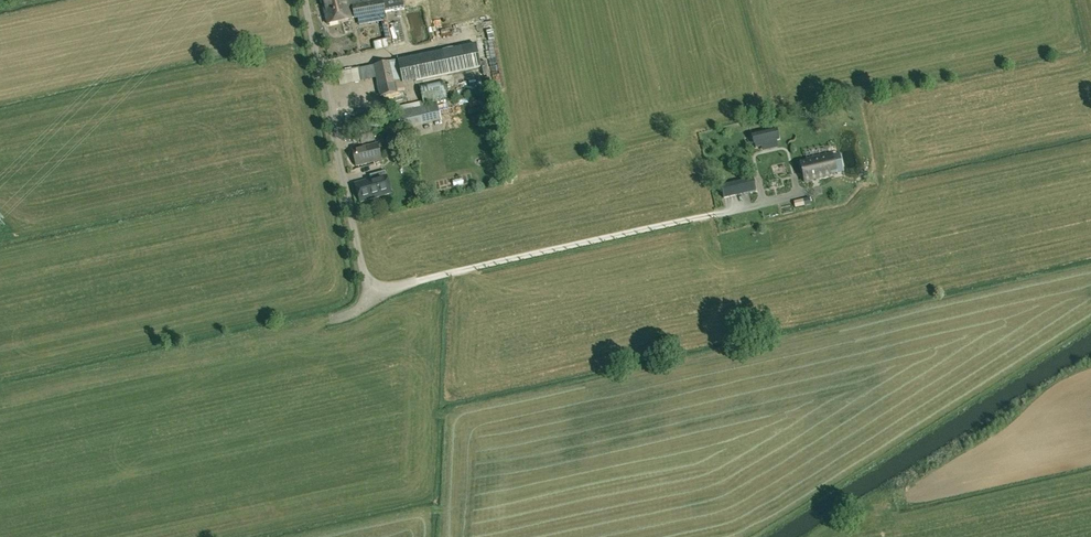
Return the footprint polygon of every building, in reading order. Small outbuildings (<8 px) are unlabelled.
[(323,5),(328,23),(351,18),(347,1),(347,0),(346,0),(323,5)] [(359,17),(360,26),(382,22),(388,21),(386,12),(383,0),(351,0),(347,1),(351,18),(351,19),(359,17)] [(405,14),(420,16),(419,21),(426,22),(427,12),(418,11),(420,0),(407,0),(405,14)] [(471,7),(468,15),(474,17),(477,9),(471,7)] [(382,22),(386,41),(391,39),(388,21),(382,22)] [(430,37),(433,28),(422,25),(420,34),(430,37)] [(411,57),(416,80),(481,67),(476,43),(411,57)] [(393,64),(398,92),(403,91),(406,90),(399,59),(392,61),(393,64)] [(380,96),(398,92),(393,64),(392,61),(373,65),(380,96)] [(448,98),(444,80),(419,86),(423,104),(448,98)] [(428,105),(397,112),(400,129),(432,122),(441,120),(438,102),(428,105)] [(751,135),(754,145),(779,139),(777,129),(751,135)] [(750,132),(732,136),(733,141),(751,137),(750,132)] [(382,159),(378,143),(352,149),(356,166),(382,159)] [(792,150),(793,157),(818,154),(817,147),(792,150)] [(835,168),(832,154),(799,162),(804,182),(831,176),(829,169),(835,168)] [(753,174),(771,170),(770,165),(752,168),(753,174)] [(371,178),(355,183),(360,201),(391,192),(385,171),(370,175),(371,178)] [(782,171),(760,176),(762,186),(784,180),(782,171)] [(744,179),(747,193),(756,191),(753,177),(744,179)] [(800,210),(772,212),(773,218),(801,216),(800,210)]
